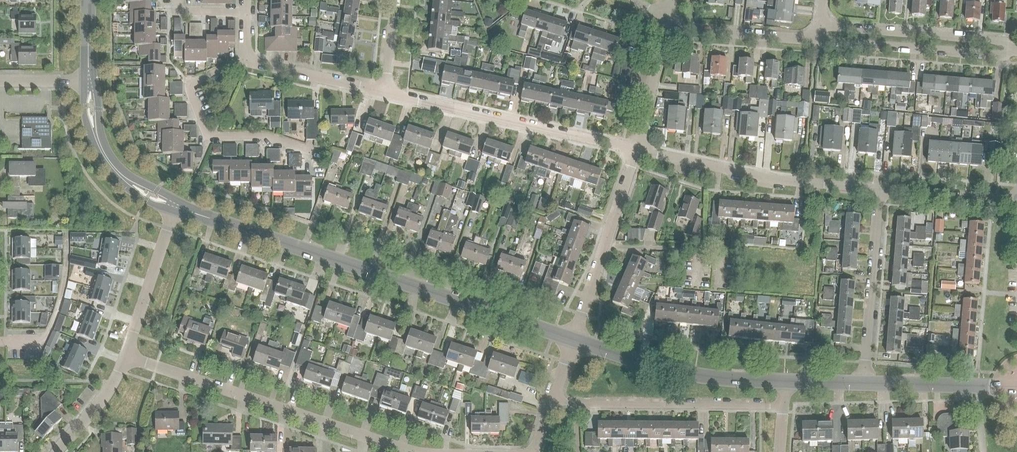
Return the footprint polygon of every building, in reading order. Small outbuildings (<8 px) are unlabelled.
[(358,15),(360,2),(352,1),(352,0),(340,0),(339,5),(345,6),(344,12),(358,15)] [(451,15),(451,17),(457,17),(457,12),(451,11),(452,2),(447,1),(437,0),(433,0),(431,12),(451,15)] [(888,13),(900,14),(901,3),(903,3),(904,0),(889,0),(888,13)] [(924,16),(925,6),(930,6),(931,0),(923,0),(923,1),(915,0),(913,0),(911,15),(924,16)] [(940,3),(939,17),(951,18),(953,4),(954,4),(954,0),(943,0),(943,3),(940,3)] [(978,20),(979,4),(979,0),(973,0),(972,4),(966,3),(965,20),(978,20)] [(1004,0),(994,0),(994,4),(991,4),(991,14),(993,14),(992,22),(1004,22),(1005,5),(1004,5),(1004,0)] [(327,3),(321,2),(320,11),(332,13),(333,8),(327,7),(327,3)] [(791,16),(792,5),(767,2),(766,6),(775,7),(775,12),(786,14),(786,12),(789,12),(789,15),(791,16)] [(151,3),(146,3),(130,3),(130,13),(151,14),(151,3)] [(271,7),(271,17),(291,18),(291,7),(271,7)] [(338,14),(336,23),(355,27),(358,15),(344,12),(338,11),(339,9),(333,8),(332,13),(338,14)] [(527,9),(526,11),(521,25),(520,31),(526,32),(528,27),(535,30),(540,13),(533,11),(532,13),(526,12),(527,9)] [(759,11),(745,10),(744,22),(751,23),(752,17),(758,17),(759,11)] [(767,11),(766,20),(790,23),(791,16),(789,15),(789,12),(786,12),(786,14),(775,12),(767,11)] [(450,21),(451,17),(451,15),(431,12),(430,25),(452,27),(460,28),(461,22),(450,21)] [(20,15),(20,13),(11,13),(11,20),(19,20),(19,33),(35,33),(35,15),(20,15)] [(135,25),(155,25),(155,14),(151,14),(130,13),(130,25),(135,25)] [(540,13),(535,30),(542,32),(541,38),(547,40),(554,17),(553,20),(547,18),(548,16),(540,14),(541,13),(540,13)] [(271,28),(275,28),(290,28),(291,18),(271,17),(271,28)] [(554,17),(547,40),(553,41),(560,44),(562,38),(567,24),(566,24),(567,21),(567,22),(560,20),(559,22),(553,20),(554,17)] [(335,29),(334,33),(334,37),(353,40),(355,27),(336,23),(335,23),(334,29),(335,29)] [(155,25),(135,25),(135,36),(155,36),(155,25)] [(451,35),(452,27),(430,25),(429,37),(448,39),(448,42),(454,43),(455,36),(451,35)] [(574,41),(572,47),(571,49),(577,51),(578,49),(580,43),(588,46),(593,29),(592,29),(585,27),(585,28),(584,29),(579,27),(579,26),(580,25),(579,25),(578,27),(578,29),(574,27),(574,26),(573,26),(569,40),(574,41)] [(290,28),(275,28),(275,38),(278,38),(283,38),(289,39),(295,39),(295,28),(290,28)] [(605,36),(599,34),(600,33),(600,32),(593,29),(588,46),(595,48),(593,53),(599,55),(606,33),(606,35),(605,36)] [(520,31),(518,37),(524,39),(526,33),(526,32),(520,31)] [(353,40),(334,37),(334,33),(328,32),(328,36),(328,38),(327,38),(326,41),(338,43),(337,50),(351,52),(353,40)] [(217,38),(217,54),(227,54),(227,45),(234,45),(234,33),(217,33),(217,38)] [(599,55),(605,57),(607,52),(615,54),(619,40),(620,37),(619,37),(619,38),(612,36),(612,37),(611,38),(606,36),(606,35),(607,33),(606,33),(599,55)] [(155,36),(135,36),(134,46),(140,46),(155,47),(155,36)] [(441,51),(446,51),(447,42),(448,42),(448,39),(429,37),(427,50),(441,52),(441,51)] [(185,58),(185,43),(185,38),(174,38),(174,58),(185,58)] [(206,38),(206,43),(206,58),(217,59),(217,54),(217,38),(206,38)] [(315,38),(314,51),(322,52),(323,39),(315,38)] [(195,63),(195,43),(185,43),(185,58),(185,63),(195,63)] [(195,43),(195,63),(206,63),(206,58),(206,43),(195,43)] [(11,62),(19,62),(19,65),(35,65),(35,47),(20,47),(20,44),(18,44),(12,44),(11,44),(11,62)] [(160,47),(155,47),(140,46),(139,58),(149,58),(149,63),(166,64),(166,58),(160,58),(160,47)] [(557,50),(553,61),(559,63),(563,52),(557,50)] [(543,51),(541,59),(550,61),(552,54),(543,51)] [(625,51),(622,62),(634,65),(637,54),(625,51)] [(593,53),(591,59),(597,61),(599,55),(593,53)] [(568,66),(571,56),(565,55),(562,64),(568,66)] [(472,74),(465,72),(468,57),(462,56),(461,56),(461,59),(459,71),(455,86),(461,87),(461,89),(469,90),(472,74)] [(682,74),(697,75),(698,64),(697,64),(697,57),(684,56),(683,62),(676,62),(675,72),(682,73),(682,74)] [(530,65),(535,66),(536,59),(526,57),(524,68),(529,70),(530,65)] [(449,86),(449,85),(455,86),(459,71),(461,59),(455,58),(452,69),(444,68),(443,75),(441,84),(449,86)] [(726,77),(727,60),(711,58),(710,71),(704,71),(704,78),(710,78),(710,75),(726,77)] [(437,60),(436,63),(424,60),(422,70),(443,75),(444,68),(446,62),(437,60)] [(739,60),(738,67),(733,67),(732,76),(745,77),(745,84),(750,84),(751,78),(752,61),(739,60)] [(778,64),(765,63),(764,80),(771,80),(770,88),(776,89),(778,64)] [(144,67),(144,78),(165,79),(165,67),(144,67)] [(633,69),(621,67),(620,72),(632,75),(633,69)] [(506,81),(500,80),(497,97),(505,98),(505,97),(510,98),(514,83),(518,83),(520,72),(515,71),(508,69),(506,81)] [(789,69),(789,71),(785,70),(784,72),(783,85),(802,87),(803,70),(789,69)] [(848,104),(848,100),(851,72),(839,71),(838,84),(845,84),(843,104),(848,104)] [(619,78),(631,81),(632,75),(620,72),(619,78)] [(862,72),(851,72),(848,100),(854,101),(855,88),(861,89),(861,86),(862,72)] [(872,93),(874,73),(862,72),(861,86),(868,86),(868,93),(872,93)] [(884,87),(886,74),(874,73),(872,93),(872,96),(877,96),(878,87),(884,87)] [(483,92),(486,77),(472,74),(469,90),(477,92),(477,91),(483,92)] [(538,87),(539,82),(541,76),(534,74),(532,86),(524,84),(520,101),(529,103),(529,102),(535,103),(538,87)] [(886,74),(884,87),(892,88),(891,95),(896,95),(898,75),(886,74)] [(909,76),(898,75),(896,95),(900,95),(900,89),(908,89),(907,94),(914,94),(915,83),(909,82),(909,76)] [(497,97),(500,80),(486,77),(483,92),(489,93),(489,95),(497,97)] [(928,105),(933,106),(935,78),(923,77),(923,84),(918,83),(917,95),(922,95),(923,90),(929,91),(928,105)] [(144,78),(144,89),(164,89),(165,79),(144,78)] [(631,81),(619,78),(617,84),(629,86),(631,81)] [(939,92),(946,92),(947,79),(935,78),(933,106),(938,106),(939,92)] [(947,79),(946,92),(953,93),(953,99),(957,100),(959,80),(947,79)] [(963,94),(969,94),(970,81),(959,80),(957,100),(957,107),(962,107),(963,94)] [(976,95),(976,101),(975,108),(980,109),(982,82),(970,81),(969,94),(976,95)] [(993,83),(982,82),(980,109),(986,109),(987,102),(992,102),(992,96),(993,83)] [(679,86),(678,92),(699,94),(699,88),(679,86)] [(541,106),(548,107),(552,90),(538,87),(535,103),(541,105),(541,106)] [(767,101),(768,88),(758,87),(757,100),(767,101)] [(608,103),(608,102),(600,101),(603,89),(597,88),(595,94),(594,99),(591,115),(596,116),(596,118),(604,120),(605,117),(606,110),(613,112),(615,104),(608,103)] [(149,100),(164,100),(164,89),(144,89),(144,100),(149,100)] [(563,109),(566,93),(552,90),(548,107),(557,109),(557,108),(563,109)] [(830,93),(815,91),(813,103),(829,104),(830,93)] [(261,116),(261,110),(268,110),(268,117),(280,117),(280,102),(273,102),(273,92),(264,93),(264,94),(250,94),(250,110),(251,110),(251,116),(261,116)] [(665,92),(664,100),(678,101),(679,93),(665,92)] [(577,113),(580,96),(566,93),(563,109),(569,111),(568,112),(577,113)] [(696,107),(697,95),(690,95),(688,106),(696,107)] [(591,115),(594,99),(580,96),(577,113),(584,115),(585,114),(591,115)] [(724,111),(724,116),(731,117),(732,97),(723,97),(722,110),(724,111)] [(742,100),(733,99),(732,111),(741,112),(742,100)] [(149,100),(149,111),(169,111),(169,100),(164,100),(149,100)] [(319,140),(319,133),(319,111),(311,111),(311,101),(290,101),(290,121),(307,121),(307,126),(306,126),(306,133),(306,140),(319,140)] [(749,112),(749,115),(747,137),(756,138),(757,133),(758,119),(767,119),(768,101),(759,101),(758,109),(750,108),(749,112)] [(768,117),(775,117),(777,101),(769,101),(768,117)] [(905,104),(897,103),(897,110),(905,111),(905,104)] [(1003,104),(993,103),(991,120),(1002,121),(1003,104)] [(678,109),(676,131),(684,132),(686,110),(684,109),(684,105),(678,104),(678,109)] [(714,112),(712,133),(712,134),(720,135),(720,133),(722,112),(720,112),(720,105),(714,104),(713,112),(714,112)] [(798,104),(797,117),(807,118),(808,104),(798,104)] [(667,130),(676,131),(678,109),(669,108),(667,130)] [(785,118),(785,108),(781,108),(780,117),(777,117),(775,140),(784,140),(785,118)] [(354,110),(331,110),(331,116),(332,124),(332,125),(340,125),(340,132),(345,132),(345,125),(354,125),(354,110)] [(850,123),(852,110),(844,110),(843,123),(850,123)] [(862,111),(860,111),(853,110),(852,123),(861,124),(861,115),(870,116),(870,111),(862,111)] [(158,122),(169,122),(169,121),(169,111),(149,111),(148,122),(158,122)] [(712,134),(712,133),(714,112),(713,112),(705,111),(704,133),(703,134),(712,134)] [(896,128),(897,113),(888,113),(887,127),(896,128)] [(739,137),(747,137),(749,115),(738,114),(737,128),(740,129),(739,137)] [(52,153),(52,125),(51,125),(51,126),(48,126),(48,115),(47,115),(47,118),(22,118),(22,149),(18,149),(18,150),(51,150),(51,153),(52,153)] [(920,129),(921,116),(913,116),(912,128),(920,129)] [(928,116),(922,116),(921,128),(927,128),(927,126),(931,127),(931,126),(931,123),(942,124),(942,119),(928,118),(928,117),(928,116)] [(270,128),(280,128),(280,118),(270,118),(270,128)] [(784,140),(792,141),(793,132),(796,132),(797,119),(785,118),(784,140)] [(376,143),(379,133),(382,124),(369,120),(364,135),(371,137),(370,141),(376,143)] [(158,132),(183,133),(183,129),(179,129),(179,121),(169,121),(169,122),(158,122),(158,132)] [(382,124),(379,133),(376,143),(381,145),(383,141),(390,143),(385,156),(391,158),(398,136),(393,134),(394,133),(395,128),(382,124)] [(868,132),(868,133),(867,154),(875,154),(877,133),(879,133),(879,126),(869,125),(868,132)] [(404,138),(398,136),(391,158),(397,160),(402,145),(409,148),(415,150),(420,133),(421,131),(408,126),(406,133),(404,138)] [(831,151),(833,133),(833,129),(821,128),(821,133),(819,146),(824,146),(823,150),(831,151)] [(904,128),(903,135),(901,157),(910,158),(911,141),(919,142),(920,129),(912,128),(912,129),(904,128)] [(833,129),(833,133),(831,151),(840,152),(842,133),(842,129),(833,129)] [(420,133),(415,150),(416,150),(415,152),(427,156),(424,163),(430,165),(434,154),(429,152),(434,135),(427,133),(421,131),(420,133)] [(867,154),(868,133),(868,132),(860,131),(858,153),(867,154)] [(163,143),(183,143),(183,133),(158,132),(158,143),(159,143),(163,143)] [(352,133),(346,151),(351,153),(354,146),(358,135),(352,133)] [(448,155),(454,157),(460,138),(447,133),(442,148),(450,150),(448,155)] [(893,156),(901,157),(903,135),(895,134),(893,156)] [(363,136),(358,135),(354,146),(359,148),(363,136)] [(473,142),(460,138),(454,157),(460,158),(461,154),(469,157),(473,142)] [(928,162),(938,162),(940,139),(930,139),(928,162)] [(950,140),(940,139),(938,162),(948,163),(950,140)] [(948,163),(959,164),(960,145),(962,145),(962,139),(955,139),(955,141),(950,140),(948,163)] [(493,164),(500,144),(487,140),(482,155),(489,157),(488,162),(493,164)] [(970,165),(980,166),(982,149),(986,150),(987,142),(971,141),(971,146),(970,165)] [(988,142),(986,167),(997,168),(999,143),(988,142)] [(183,154),(183,143),(163,143),(163,154),(172,154),(183,154)] [(513,148),(500,144),(493,164),(499,165),(500,161),(508,163),(513,148)] [(962,145),(960,145),(959,164),(970,165),(971,146),(962,145)] [(527,164),(534,166),(535,166),(536,167),(541,151),(529,147),(526,158),(520,156),(516,168),(524,171),(527,164)] [(336,164),(340,152),(334,150),(330,162),(336,164)] [(536,167),(535,166),(534,166),(532,174),(536,175),(538,168),(546,170),(547,170),(548,171),(553,155),(541,151),(536,167)] [(183,154),(172,154),(172,165),(182,165),(182,171),(193,172),(193,154),(190,154),(183,154)] [(434,154),(430,165),(436,167),(440,156),(434,154)] [(557,178),(558,174),(560,175),(565,159),(553,155),(548,171),(547,170),(546,170),(544,178),(548,179),(549,175),(557,178)] [(365,175),(370,160),(364,158),(359,173),(365,175)] [(470,172),(474,160),(467,158),(464,170),(470,172)] [(577,163),(565,159),(560,175),(558,174),(557,178),(556,182),(560,183),(561,180),(569,182),(570,178),(572,179),(577,163)] [(376,162),(370,160),(365,175),(371,177),(373,170),(376,162)] [(480,162),(474,160),(470,172),(476,174),(480,162)] [(35,172),(35,164),(19,164),(19,162),(8,162),(8,188),(20,188),(20,177),(31,177),(31,185),(43,185),(43,173),(45,173),(45,172),(35,172)] [(229,182),(230,162),(212,162),(212,172),(218,172),(218,182),(229,182)] [(229,182),(240,182),(240,162),(230,162),(229,182)] [(240,182),(251,182),(251,167),(251,162),(240,162),(240,182)] [(374,168),(373,170),(379,172),(382,164),(376,162),(374,168)] [(582,182),(584,183),(589,167),(577,163),(572,179),(570,178),(569,182),(568,186),(571,187),(574,180),(582,182)] [(506,185),(512,166),(506,165),(500,183),(506,185)] [(263,167),(251,167),(251,182),(250,187),(262,187),(263,167)] [(262,187),(272,188),(273,172),(273,167),(263,167),(262,187)] [(604,180),(599,179),(601,171),(589,167),(584,183),(582,182),(580,190),(583,191),(586,183),(596,187),(593,194),(599,196),(604,180)] [(395,182),(401,184),(405,172),(399,170),(395,182)] [(272,192),(283,192),(284,172),(273,172),(272,188),(272,192)] [(283,197),(294,197),(294,177),(295,172),(284,172),(283,192),(283,197)] [(419,186),(422,177),(405,172),(401,184),(406,186),(408,182),(419,186)] [(470,172),(468,180),(474,182),(476,174),(470,172)] [(311,177),(294,177),(294,197),(311,197),(311,177)] [(437,196),(440,183),(435,181),(430,193),(437,196)] [(466,183),(458,181),(456,187),(463,190),(466,183)] [(452,188),(440,183),(437,196),(448,200),(452,188)] [(358,213),(371,217),(377,199),(377,196),(381,186),(376,184),(373,191),(372,190),(370,190),(366,191),(365,193),(364,196),(358,213)] [(323,201),(336,205),(340,191),(342,187),(336,185),(335,187),(329,185),(323,201)] [(665,191),(651,186),(645,206),(650,207),(648,212),(652,214),(647,229),(658,232),(663,217),(657,215),(658,210),(661,211),(663,203),(661,203),(665,191)] [(340,191),(336,205),(347,209),(353,193),(346,190),(345,193),(340,191)] [(465,205),(472,207),(476,195),(470,193),(465,205)] [(476,195),(472,207),(470,212),(478,215),(484,198),(476,195)] [(8,197),(8,204),(3,204),(3,209),(8,209),(8,219),(34,219),(34,204),(24,204),(24,197),(8,197)] [(698,202),(685,197),(680,210),(679,210),(677,217),(691,222),(687,235),(694,238),(700,220),(693,218),(698,202)] [(377,199),(371,217),(382,221),(388,205),(382,203),(382,201),(377,199)] [(728,220),(730,220),(732,203),(719,202),(718,213),(712,213),(712,219),(711,225),(720,226),(720,219),(728,220)] [(406,229),(410,215),(414,205),(408,203),(406,211),(399,209),(394,225),(406,229)] [(732,203),(730,220),(728,220),(729,227),(732,227),(733,220),(740,221),(743,221),(744,204),(732,203)] [(753,221),(755,222),(757,204),(744,204),(743,221),(740,221),(741,228),(745,228),(745,221),(753,221)] [(757,204),(755,222),(753,221),(754,229),(757,229),(758,222),(765,222),(768,223),(769,205),(757,204)] [(414,205),(410,215),(406,229),(417,233),(423,216),(417,214),(420,207),(414,205)] [(509,212),(511,207),(505,205),(501,217),(507,219),(509,212)] [(546,208),(538,205),(537,211),(544,214),(546,208)] [(770,223),(778,223),(780,223),(782,206),(769,205),(768,223),(765,222),(766,230),(770,230),(770,223)] [(579,206),(577,212),(590,217),(592,210),(579,206)] [(794,207),(782,206),(780,223),(778,223),(778,231),(782,231),(782,229),(792,229),(792,232),(798,232),(799,220),(793,219),(794,207)] [(295,217),(295,209),(283,209),(283,213),(295,217)] [(426,246),(439,250),(450,215),(451,212),(444,210),(437,231),(432,230),(426,246)] [(515,228),(519,216),(511,213),(507,225),(515,228)] [(570,231),(569,233),(585,239),(589,227),(578,223),(580,218),(568,213),(565,221),(573,223),(570,231)] [(536,216),(529,214),(527,221),(533,223),(536,216)] [(551,214),(546,218),(550,223),(555,219),(551,214)] [(450,215),(439,250),(449,253),(455,237),(449,235),(451,228),(456,226),(459,218),(455,217),(450,215)] [(846,215),(845,229),(858,230),(859,216),(846,215)] [(541,230),(545,218),(540,216),(536,228),(541,230)] [(896,233),(909,234),(910,220),(898,219),(896,233)] [(944,220),(935,220),(934,232),(943,233),(944,220)] [(969,228),(968,235),(982,236),(984,223),(962,221),(961,227),(969,228)] [(927,226),(926,229),(916,228),(915,235),(926,235),(926,236),(932,236),(932,227),(927,226)] [(570,231),(562,229),(561,233),(568,235),(566,243),(565,245),(580,251),(585,239),(569,233),(570,231)] [(631,229),(631,241),(644,241),(645,230),(631,229)] [(844,242),(857,243),(858,230),(845,229),(844,242)] [(915,235),(909,234),(896,233),(895,247),(908,248),(909,241),(925,242),(926,236),(926,235),(915,235)] [(71,234),(71,242),(80,242),(80,234),(71,234)] [(754,236),(742,235),(741,244),(753,245),(754,236)] [(981,248),(982,236),(968,235),(968,241),(961,240),(960,246),(981,248)] [(461,257),(473,261),(480,238),(475,237),(473,243),(467,241),(461,257)] [(480,238),(473,261),(485,265),(490,249),(484,247),(486,240),(480,238)] [(760,245),(766,246),(766,242),(766,238),(754,238),(754,245),(760,245)] [(13,249),(30,249),(30,239),(13,239),(13,249)] [(101,252),(118,255),(120,242),(103,240),(101,252)] [(561,255),(561,257),(576,263),(580,251),(565,245),(566,243),(558,241),(557,244),(564,247),(561,255)] [(857,243),(844,242),(843,255),(856,256),(857,243)] [(967,252),(966,259),(980,260),(981,248),(960,246),(960,251),(967,252)] [(895,247),(894,260),(907,261),(907,255),(908,248),(895,247)] [(30,259),(30,249),(13,249),(13,259),(17,259),(17,265),(30,265),(30,259)] [(509,273),(513,260),(515,252),(509,250),(508,255),(502,253),(497,269),(509,273)] [(118,255),(101,252),(99,264),(116,267),(118,255)] [(557,266),(556,269),(572,275),(576,263),(561,257),(561,255),(554,253),(553,256),(560,259),(557,266)] [(205,254),(204,258),(198,256),(195,264),(196,264),(191,278),(197,280),(200,271),(208,274),(205,282),(210,284),(213,275),(219,259),(205,254)] [(856,256),(843,255),(842,269),(855,270),(856,256)] [(627,268),(642,275),(642,277),(649,279),(651,276),(644,273),(648,263),(654,266),(657,261),(645,256),(643,261),(632,257),(627,268)] [(80,258),(78,266),(95,270),(97,262),(80,258)] [(223,288),(229,290),(233,276),(228,274),(231,263),(219,259),(213,275),(225,279),(223,288)] [(513,260),(509,273),(520,276),(525,261),(519,259),(518,261),(513,260)] [(958,264),(958,270),(979,272),(980,260),(966,259),(966,265),(958,264)] [(893,274),(906,275),(907,261),(894,260),(893,274)] [(554,295),(559,284),(567,287),(572,275),(556,269),(557,266),(550,264),(548,268),(556,271),(552,280),(545,277),(540,290),(554,295)] [(238,278),(233,276),(229,290),(234,292),(237,283),(250,288),(255,271),(242,267),(238,278)] [(642,277),(642,275),(627,268),(622,280),(637,286),(637,288),(644,291),(646,287),(639,284),(642,277)] [(87,269),(85,274),(93,277),(95,271),(87,269)] [(978,284),(979,272),(958,270),(957,276),(965,277),(964,283),(978,284)] [(13,281),(30,281),(30,271),(13,271),(13,281)] [(48,271),(48,280),(59,280),(59,271),(48,271)] [(268,276),(255,271),(250,288),(247,296),(252,297),(254,289),(262,292),(259,300),(265,302),(268,293),(272,281),(267,279),(268,276)] [(906,275),(893,274),(892,287),(905,289),(906,275)] [(92,288),(109,293),(112,281),(96,276),(92,288)] [(281,301),(287,303),(293,284),(280,280),(279,283),(272,281),(268,293),(265,302),(264,306),(270,308),(274,295),(275,295),(275,294),(282,297),(281,301)] [(637,288),(637,286),(622,280),(617,291),(632,298),(632,300),(639,302),(641,298),(634,295),(637,288)] [(30,281),(13,281),(13,291),(30,291),(30,281)] [(941,288),(954,289),(954,282),(941,281),(941,288)] [(841,282),(840,288),(840,295),(853,296),(854,283),(841,282)] [(911,283),(910,294),(927,296),(928,283),(922,283),(922,284),(911,283)] [(306,288),(293,284),(287,303),(310,311),(314,298),(304,294),(306,288)] [(92,288),(89,300),(105,305),(109,293),(92,288)] [(632,300),(632,298),(617,291),(612,302),(622,307),(620,312),(632,318),(635,310),(629,307),(632,300)] [(853,296),(840,295),(839,309),(852,310),(853,296)] [(13,303),(13,313),(30,313),(30,297),(21,297),(21,303),(13,303)] [(667,323),(669,307),(671,307),(671,299),(668,299),(667,307),(658,306),(658,297),(655,297),(654,305),(656,305),(654,322),(667,323)] [(955,305),(954,311),(976,313),(977,301),(963,299),(962,305),(955,305)] [(679,324),(681,308),(683,308),(684,300),(680,300),(679,308),(671,307),(669,307),(667,323),(679,324)] [(903,314),(903,313),(904,301),(891,300),(890,313),(903,314)] [(692,326),(693,309),(696,310),(696,302),(693,301),(692,309),(683,308),(681,308),(679,324),(692,326)] [(81,323),(97,329),(101,317),(91,313),(93,308),(81,303),(79,310),(85,312),(81,323)] [(336,323),(342,307),(330,303),(327,311),(315,307),(311,320),(320,324),(322,318),(336,323)] [(696,310),(693,309),(692,326),(704,327),(706,311),(708,311),(708,303),(705,303),(704,311),(696,310)] [(708,311),(706,311),(704,327),(717,329),(719,312),(721,312),(722,304),(717,304),(716,312),(708,311)] [(61,313),(60,314),(67,316),(69,309),(62,307),(62,308),(61,313)] [(352,338),(357,325),(360,317),(353,315),(354,311),(342,307),(336,323),(349,327),(346,336),(352,338)] [(851,323),(852,310),(839,309),(838,322),(851,323)] [(961,317),(961,324),(975,325),(976,313),(954,311),(954,317),(961,317)] [(12,323),(30,323),(30,313),(13,313),(12,323)] [(741,338),(743,322),(745,322),(745,314),(741,314),(741,322),(733,321),(733,313),(729,313),(728,321),(730,321),(728,337),(741,338)] [(909,315),(903,314),(890,313),(889,327),(902,328),(902,320),(908,320),(908,321),(919,322),(919,316),(909,315)] [(753,323),(745,322),(743,322),(741,338),(753,340),(755,323),(757,323),(757,316),(754,315),(753,323)] [(377,337),(383,321),(370,317),(369,320),(363,318),(355,339),(362,341),(365,333),(377,337)] [(757,323),(755,323),(753,340),(766,341),(767,325),(770,325),(770,317),(766,317),(765,324),(757,323)] [(204,348),(204,346),(210,330),(208,329),(210,323),(211,321),(205,319),(204,319),(202,327),(190,323),(191,320),(185,318),(180,332),(179,334),(184,336),(185,336),(184,341),(194,344),(204,348)] [(766,341),(778,342),(780,326),(782,326),(782,318),(779,318),(778,326),(770,325),(767,325),(766,341)] [(782,326),(780,326),(778,342),(791,343),(792,327),(794,327),(795,319),(791,319),(790,327),(782,326)] [(803,328),(794,327),(792,327),(791,343),(803,345),(804,342),(813,342),(814,321),(804,320),(803,328)] [(395,325),(383,321),(377,337),(390,341),(387,350),(394,352),(398,338),(391,336),(395,325)] [(832,322),(822,321),(821,328),(837,329),(837,336),(835,335),(834,343),(845,344),(846,337),(850,337),(851,323),(838,322),(832,322)] [(262,336),(266,324),(261,322),(257,334),(262,336)] [(81,323),(76,334),(93,341),(97,329),(81,323)] [(294,332),(299,334),(302,325),(297,323),(294,332)] [(57,324),(54,331),(60,333),(62,326),(57,324)] [(953,329),(952,335),(974,337),(975,325),(961,324),(960,330),(953,329)] [(901,334),(902,328),(889,327),(888,340),(901,341),(907,341),(907,335),(901,334)] [(418,351),(423,334),(411,330),(407,342),(400,340),(396,353),(402,355),(405,347),(418,351)] [(241,358),(248,339),(225,331),(220,345),(234,349),(232,355),(241,358)] [(53,332),(50,339),(55,341),(59,334),(53,332)] [(436,339),(423,334),(418,351),(416,357),(421,359),(423,353),(430,355),(428,363),(434,366),(439,352),(432,350),(436,339)] [(959,342),(959,347),(973,349),(974,337),(952,335),(952,341),(959,342)] [(901,341),(888,340),(887,353),(899,354),(901,341)] [(254,362),(266,366),(274,342),(270,341),(267,349),(259,346),(254,362)] [(917,341),(917,342),(907,341),(906,348),(916,349),(916,350),(922,350),(923,342),(917,341)] [(278,344),(274,342),(266,366),(278,371),(280,364),(290,367),(290,368),(290,369),(296,354),(288,351),(285,350),(283,355),(275,352),(278,344)] [(88,352),(72,344),(67,356),(83,363),(88,352)] [(446,360),(459,365),(464,348),(452,344),(448,355),(441,353),(437,367),(443,369),(446,360)] [(351,347),(344,345),(341,352),(349,354),(351,347)] [(46,346),(43,353),(49,355),(52,349),(46,346)] [(926,346),(925,356),(934,356),(934,346),(926,346)] [(972,361),(973,349),(959,347),(958,354),(951,353),(950,359),(972,361)] [(477,353),(464,348),(459,365),(456,371),(462,373),(464,367),(471,369),(470,374),(476,376),(481,363),(474,360),(477,353)] [(313,352),(308,350),(307,352),(301,350),(298,357),(304,359),(304,361),(309,363),(313,352)] [(488,370),(500,375),(506,358),(494,354),(492,358),(486,356),(479,377),(485,379),(488,370)] [(61,367),(77,375),(83,363),(67,356),(61,367)] [(390,360),(383,358),(381,365),(388,367),(390,360)] [(506,358),(500,375),(499,378),(504,380),(505,377),(513,379),(519,363),(506,358)] [(341,374),(345,362),(340,361),(336,372),(341,374)] [(345,362),(341,374),(347,376),(351,364),(345,362)] [(304,379),(317,384),(323,365),(318,363),(316,368),(309,365),(304,379)] [(323,365),(317,384),(330,388),(335,374),(327,372),(329,367),(323,365)] [(385,368),(383,375),(379,387),(385,389),(389,377),(388,377),(391,370),(385,368)] [(379,387),(383,375),(377,373),(373,385),(379,387)] [(539,378),(526,374),(523,383),(536,388),(539,378)] [(342,392),(355,397),(361,378),(355,376),(354,380),(347,378),(342,392)] [(361,378),(355,397),(367,401),(372,387),(365,384),(367,380),(361,378)] [(464,385),(457,383),(455,389),(462,391),(464,385)] [(417,400),(421,388),(415,386),(411,398),(417,400)] [(421,388),(417,400),(423,402),(427,390),(421,388)] [(380,406),(393,410),(399,391),(393,389),(392,393),(385,391),(380,406)] [(496,389),(494,396),(508,400),(510,394),(496,389)] [(44,438),(62,419),(62,418),(61,419),(54,412),(61,404),(47,391),(42,397),(43,398),(42,399),(42,423),(36,431),(43,438),(44,438)] [(399,391),(393,410),(406,414),(411,400),(403,397),(405,393),(399,391)] [(454,413),(458,401),(453,399),(449,411),(454,413)] [(418,418),(431,423),(437,404),(432,402),(430,406),(422,404),(418,418)] [(437,404),(431,423),(443,427),(448,412),(441,410),(443,405),(437,404)] [(485,413),(485,433),(498,433),(498,423),(509,423),(509,404),(498,404),(498,419),(491,419),(491,414),(485,413)] [(177,413),(157,413),(157,430),(177,430),(177,435),(183,435),(183,422),(177,422),(177,413)] [(485,433),(485,413),(479,413),(479,418),(471,418),(471,433),(485,433)] [(956,432),(955,422),(955,420),(954,419),(953,417),(952,416),(950,415),(948,415),(945,415),(943,416),(942,416),(940,417),(939,419),(939,421),(939,423),(939,437),(950,437),(950,450),(960,449),(967,449),(967,441),(969,441),(969,432),(956,432)] [(922,433),(922,419),(907,420),(907,439),(922,439),(922,443),(922,451),(929,451),(929,433),(922,433)] [(876,420),(862,421),(862,440),(877,439),(876,420)] [(907,439),(907,420),(892,420),(892,439),(907,439)] [(831,421),(817,422),(818,441),(832,440),(831,421)] [(862,440),(862,421),(847,421),(848,440),(862,440)] [(818,441),(817,422),(802,422),(802,441),(796,441),(796,451),(805,451),(805,445),(808,445),(808,441),(818,441)] [(5,423),(5,451),(17,451),(17,440),(23,440),(23,426),(13,426),(13,423),(5,423)] [(610,440),(610,423),(597,423),(597,435),(591,435),(591,448),(599,448),(599,440),(608,440),(610,440)] [(610,423),(610,440),(608,440),(608,448),(612,448),(612,440),(620,440),(622,440),(622,423),(610,423)] [(624,440),(633,440),(635,440),(635,424),(622,423),(622,440),(620,440),(621,448),(624,448),(624,440)] [(635,424),(635,440),(633,440),(633,448),(637,448),(637,440),(645,440),(647,440),(648,424),(635,424)] [(648,424),(647,440),(645,440),(646,448),(649,448),(650,440),(658,440),(660,440),(660,424),(648,424)] [(662,440),(670,440),(672,440),(673,424),(660,424),(660,440),(658,440),(658,448),(662,448),(662,440)] [(673,424),(672,440),(670,440),(671,448),(675,448),(675,440),(683,441),(685,441),(685,424),(673,424)] [(685,424),(685,441),(683,441),(683,448),(687,448),(687,441),(698,441),(698,448),(704,449),(704,436),(698,436),(698,424),(685,424)] [(233,426),(203,425),(203,444),(227,444),(227,450),(241,450),(241,436),(232,436),(233,426)] [(104,451),(121,451),(121,440),(127,440),(127,445),(135,445),(135,430),(128,430),(128,428),(115,429),(115,435),(102,436),(102,442),(104,442),(104,451)] [(263,436),(251,436),(251,451),(258,451),(263,451),(263,436)] [(263,436),(263,451),(276,451),(276,436),(263,436)] [(723,440),(710,440),(710,451),(704,451),(723,451),(723,440)] [(735,440),(723,440),(723,451),(735,451),(735,440)] [(735,440),(735,451),(754,451),(748,451),(748,440),(735,440)]
